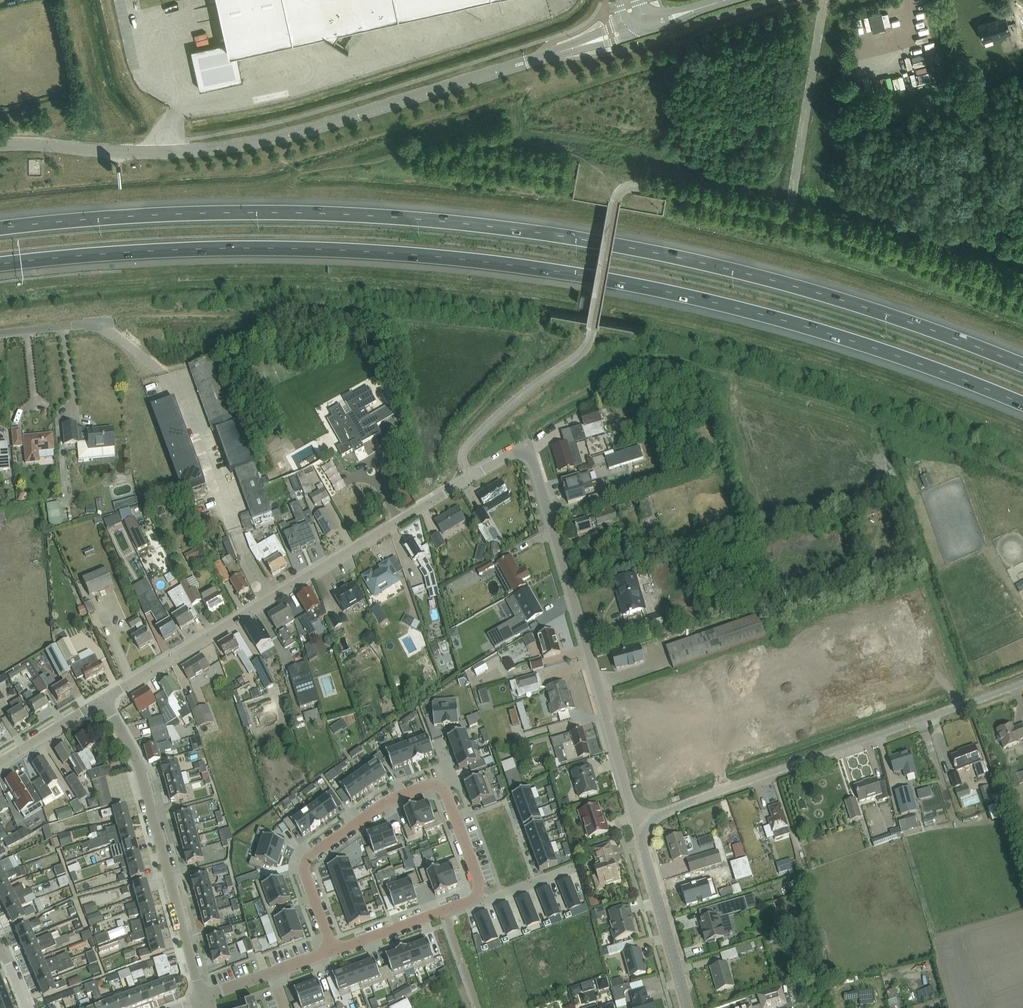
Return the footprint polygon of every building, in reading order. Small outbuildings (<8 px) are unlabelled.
[(400,14),(406,18),(410,12),(417,16),(421,9),(427,14),(431,7),(438,11),(442,5),(448,9),(453,2),(462,0),(219,0),(228,41),(191,50),(200,89),(243,80),(243,79),(242,79),(241,72),(241,71),(239,64),(240,64),(238,55),(242,49),(248,53),(252,47),(259,51),(263,45),(269,49),(273,42),(280,46),(284,40),(290,44),(294,38),(301,42),(305,35),(311,39),(315,33),(322,37),(326,31),(349,45),(349,44),(346,42),(354,29),(352,24),(357,23),(364,28),(368,21),(375,25),(379,19),(385,23),(389,17),(396,21),(400,14)] [(458,14),(469,20),(471,17),(460,11),(458,14)] [(850,16),(856,34),(867,30),(867,27),(872,26),(869,14),(863,16),(862,13),(850,16)] [(979,25),(983,39),(984,39),(983,37),(991,34),(991,37),(1010,31),(1005,16),(996,19),(996,20),(988,23),(987,22),(979,25)] [(892,46),(900,44),(898,36),(890,39),(892,46)] [(1013,41),(1007,45),(1011,51),(1017,46),(1013,41)] [(213,432),(239,422),(216,359),(189,367),(213,432)] [(333,417),(327,420),(332,429),(337,426),(346,442),(337,447),(342,457),(353,450),(356,454),(364,450),(361,444),(368,441),(380,434),(365,408),(376,402),(373,397),(371,392),(368,387),(353,395),(352,392),(343,397),(351,412),(346,415),(340,405),(329,411),(333,417)] [(294,399),(303,417),(312,413),(303,394),(294,399)] [(181,415),(175,401),(151,410),(156,424),(181,415)] [(598,409),(581,414),(584,426),(583,427),(587,439),(605,434),(602,422),(598,409)] [(186,429),(181,415),(156,424),(161,438),(186,429)] [(77,443),(78,459),(114,456),(112,428),(101,429),(101,431),(88,432),(87,431),(86,431),(86,429),(84,427),(83,426),(81,426),(76,426),(76,424),(63,425),(64,444),(77,443)] [(244,438),(240,424),(215,433),(220,447),(244,438)] [(565,443),(552,447),(555,460),(558,459),(561,471),(568,469),(568,470),(570,470),(570,468),(576,467),(570,445),(577,443),(587,440),(587,439),(583,427),(583,426),(562,432),(565,443)] [(21,446),(21,439),(20,429),(12,430),(13,447),(21,446)] [(191,442),(186,429),(161,438),(166,451),(191,442)] [(52,434),(23,437),(24,447),(26,463),(39,462),(38,459),(53,457),(53,450),(53,444),(52,434)] [(249,451),(244,438),(220,447),(225,460),(249,451)] [(10,470),(7,442),(0,443),(0,471),(10,470)] [(195,456),(191,442),(166,451),(171,465),(195,456)] [(609,469),(643,459),(640,447),(605,457),(609,469)] [(254,465),(249,451),(225,460),(230,474),(235,472),(254,465)] [(200,469),(195,456),(171,465),(176,478),(200,469)] [(242,515),(241,518),(246,532),(275,522),(272,513),(254,465),(235,472),(250,512),(242,515)] [(296,473),(299,481),(305,495),(312,492),(306,477),(314,473),(312,467),(296,473)] [(206,483),(200,469),(176,478),(181,492),(206,483)] [(589,473),(562,481),(564,490),(568,504),(578,501),(586,499),(583,491),(594,488),(592,482),(589,473)] [(926,475),(920,477),(925,489),(931,486),(926,475)] [(295,477),(290,479),(294,490),(300,488),(295,477)] [(500,481),(478,495),(486,509),(509,495),(508,495),(510,494),(510,491),(509,488),(507,488),(505,489),(500,481)] [(320,491),(310,496),(315,505),(322,501),(325,506),(332,502),(329,497),(324,488),(320,491)] [(31,500),(35,492),(29,489),(24,497),(31,500)] [(608,501),(606,492),(589,497),(591,506),(608,501)] [(20,494),(17,500),(24,504),(27,499),(20,494)] [(139,504),(137,497),(113,504),(115,510),(139,504)] [(647,498),(639,501),(644,519),(652,517),(647,498)] [(286,522),(279,525),(283,536),(285,535),(292,553),(301,549),(302,550),(303,550),(302,549),(305,547),(306,549),(307,548),(307,547),(316,543),(299,501),(290,505),(299,529),(290,532),(286,522)] [(58,502),(46,504),(49,526),(61,524),(58,502)] [(625,503),(615,505),(617,511),(627,508),(625,503)] [(443,518),(442,517),(435,521),(443,535),(466,522),(458,508),(445,515),(446,516),(443,518)] [(597,525),(617,520),(614,508),(594,515),(597,525)] [(326,509),(315,516),(326,536),(338,530),(326,509)] [(490,520),(483,509),(476,514),(482,525),(490,520)] [(278,510),(272,512),(272,513),(275,522),(282,519),(278,510)] [(102,516),(93,519),(95,525),(104,523),(102,516)] [(124,522),(138,550),(148,545),(135,517),(124,522)] [(574,523),(578,535),(593,530),(589,518),(574,523)] [(437,549),(446,544),(439,533),(431,538),(437,549)] [(250,534),(245,535),(250,550),(258,562),(263,559),(272,575),(287,567),(281,558),(286,555),(275,536),(257,546),(250,534)] [(409,544),(404,547),(410,556),(413,561),(417,559),(422,568),(420,570),(425,578),(427,590),(429,590),(431,599),(440,598),(437,588),(434,573),(429,565),(430,564),(427,559),(431,557),(428,545),(421,549),(416,540),(415,541),(413,540),(409,542),(409,544)] [(229,556),(222,560),(226,567),(225,568),(233,580),(231,581),(239,595),(249,589),(246,584),(247,583),(246,582),(245,582),(234,563),(237,560),(230,544),(224,546),(229,556)] [(188,563),(199,557),(200,556),(205,565),(208,563),(213,561),(204,545),(184,556),(188,563)] [(125,546),(118,550),(120,556),(128,552),(125,546)] [(92,547),(83,551),(86,558),(95,554),(92,547)] [(476,556),(475,560),(482,562),(484,555),(480,554),(476,556)] [(526,584),(526,583),(530,580),(523,568),(518,571),(516,567),(516,566),(511,557),(504,561),(504,560),(502,561),(502,562),(498,564),(513,591),(517,589),(526,584)] [(363,577),(371,590),(375,598),(401,582),(389,561),(380,567),(382,570),(373,575),(371,572),(363,577)] [(230,579),(220,562),(213,565),(223,583),(230,579)] [(491,562),(476,570),(480,577),(494,568),(491,562)] [(82,579),(85,586),(89,595),(112,585),(105,569),(82,579)] [(202,574),(195,576),(199,586),(206,583),(202,574)] [(635,575),(616,581),(621,599),(619,600),(623,615),(630,613),(630,614),(632,614),(632,613),(643,609),(637,592),(640,591),(635,575)] [(186,580),(180,584),(181,586),(187,598),(192,606),(202,601),(196,590),(193,592),(186,580)] [(341,590),(333,594),(344,611),(357,603),(357,602),(364,598),(355,583),(342,591),(341,590)] [(170,593),(168,594),(177,609),(179,608),(182,613),(174,617),(176,621),(181,630),(194,622),(186,609),(192,606),(187,598),(181,586),(170,593)] [(216,589),(201,598),(210,613),(224,605),(216,589)] [(533,619),(535,618),(543,613),(542,613),(541,614),(534,602),(536,601),(529,589),(514,597),(528,622),(533,619)] [(311,590),(298,598),(303,606),(307,613),(314,609),(321,620),(328,616),(324,603),(320,606),(316,599),(311,590)] [(145,595),(138,599),(145,616),(151,613),(159,626),(157,627),(159,631),(165,640),(177,633),(171,624),(169,620),(151,591),(145,595)] [(83,604),(84,605),(88,615),(95,612),(91,601),(83,604)] [(294,621),(285,605),(268,615),(278,630),(276,634),(285,649),(293,645),(286,632),(288,631),(285,626),(294,621)] [(379,605),(370,609),(374,616),(382,611),(379,605)] [(83,606),(77,609),(81,617),(87,614),(83,606)] [(668,625),(665,613),(650,618),(654,629),(668,625)] [(309,636),(316,632),(306,614),(298,618),(309,636)] [(337,615),(330,620),(336,630),(343,626),(337,615)] [(758,615),(675,644),(666,648),(673,669),(765,636),(758,615)] [(409,616),(405,624),(424,633),(420,623),(415,620),(415,619),(409,616)] [(140,634),(133,639),(139,650),(153,642),(138,617),(128,623),(131,629),(135,626),(140,634)] [(255,623),(246,629),(251,637),(262,655),(275,647),(269,637),(261,624),(257,626),(255,623)] [(524,623),(512,630),(508,623),(487,635),(494,647),(528,630),(524,623)] [(57,644),(66,662),(69,668),(71,667),(77,679),(84,676),(86,680),(104,672),(99,661),(98,662),(95,655),(78,662),(76,657),(78,656),(69,638),(68,639),(64,632),(62,633),(60,628),(52,633),(52,639),(55,637),(57,644)] [(554,631),(537,636),(544,658),(561,653),(554,631)] [(239,633),(219,645),(226,657),(232,653),(235,657),(238,655),(249,674),(253,672),(254,674),(256,672),(248,659),(253,657),(239,633)] [(372,635),(366,642),(371,647),(376,655),(381,651),(377,640),(372,635)] [(437,642),(430,645),(435,657),(440,655),(438,650),(440,650),(437,642)] [(310,643),(304,646),(309,662),(318,657),(310,643)] [(56,645),(46,651),(59,677),(69,671),(56,645)] [(87,658),(100,653),(97,646),(85,651),(87,658)] [(613,656),(617,669),(644,662),(640,648),(626,652),(626,651),(623,652),(623,653),(613,656)] [(184,673),(189,680),(210,667),(202,655),(181,667),(184,671),(183,672),(184,673)] [(515,668),(521,665),(515,655),(509,659),(515,668)] [(253,663),(260,678),(266,689),(275,685),(262,658),(253,663)] [(541,658),(529,661),(532,671),(544,668),(541,658)] [(32,678),(30,679),(39,694),(47,690),(29,661),(7,674),(11,679),(27,669),(32,678)] [(299,676),(291,679),(300,708),(320,701),(307,661),(295,665),(299,676)] [(484,662),(473,669),(477,676),(488,670),(484,662)] [(9,679),(5,674),(0,677),(0,685),(9,679)] [(51,676),(47,679),(44,674),(39,677),(46,689),(49,687),(58,701),(71,693),(64,682),(58,686),(51,676)] [(516,680),(510,682),(512,691),(517,690),(519,697),(535,692),(539,691),(540,689),(541,688),(542,685),(539,674),(536,675),(535,674),(516,680)] [(180,722),(169,705),(169,699),(173,696),(179,705),(178,705),(182,710),(178,712),(183,719),(191,714),(189,708),(171,679),(160,686),(164,692),(156,697),(159,706),(163,715),(165,723),(167,730),(180,722)] [(549,706),(552,716),(555,715),(575,709),(572,699),(569,700),(565,684),(565,683),(547,688),(547,689),(551,705),(549,706)] [(140,712),(147,708),(156,703),(147,688),(131,697),(140,712)] [(236,705),(242,703),(238,689),(233,693),(236,705)] [(258,689),(250,692),(253,699),(261,696),(258,689)] [(23,695),(29,706),(35,714),(48,706),(42,696),(35,700),(30,691),(23,695)] [(208,705),(200,708),(195,695),(187,698),(198,727),(214,723),(208,705)] [(290,695),(281,698),(283,706),(292,703),(290,695)] [(20,698),(10,704),(14,711),(6,715),(14,727),(28,719),(21,707),(24,705),(20,698)] [(435,703),(433,703),(434,725),(444,724),(444,725),(447,725),(450,725),(450,724),(458,723),(457,706),(456,706),(456,699),(445,700),(439,701),(439,700),(435,701),(435,703)] [(303,714),(306,722),(315,719),(317,727),(324,725),(320,708),(303,714)] [(246,710),(238,712),(242,723),(249,720),(246,710)] [(479,713),(466,718),(470,728),(483,723),(479,713)] [(165,723),(163,715),(148,720),(150,727),(165,723)] [(347,726),(343,719),(338,722),(343,729),(347,726)] [(152,735),(167,731),(167,730),(165,723),(150,727),(152,735)] [(997,730),(999,736),(998,737),(999,742),(1001,741),(1004,749),(1019,743),(1018,741),(1022,739),(1022,725),(1013,728),(1012,725),(997,730)] [(556,750),(560,764),(567,762),(590,755),(587,744),(583,730),(551,739),(553,747),(560,745),(562,748),(556,750)] [(167,731),(152,735),(154,743),(169,739),(167,731)] [(466,731),(448,738),(448,739),(452,749),(469,742),(466,732),(466,731)] [(95,760),(88,749),(94,745),(86,732),(75,738),(79,746),(76,747),(80,753),(77,755),(87,771),(91,770),(89,764),(95,760)] [(427,735),(417,738),(416,739),(424,759),(434,755),(434,756),(435,755),(431,746),(427,735)] [(413,763),(413,764),(425,759),(424,759),(416,739),(417,738),(416,736),(405,740),(406,745),(407,745),(414,763),(413,763)] [(191,739),(194,750),(201,749),(198,737),(191,739)] [(469,742),(452,749),(456,759),(473,752),(477,750),(474,741),(470,742),(469,742)] [(145,748),(149,763),(161,760),(158,752),(164,751),(164,752),(171,750),(169,742),(145,748)] [(55,751),(60,759),(63,764),(68,761),(78,777),(86,772),(76,756),(73,758),(70,753),(71,752),(71,751),(69,751),(65,744),(55,751)] [(394,771),(394,770),(403,766),(397,749),(397,748),(396,744),(385,748),(393,771),(394,771)] [(397,749),(403,766),(413,763),(414,763),(407,745),(406,745),(397,748),(397,749)] [(978,755),(975,746),(962,750),(962,752),(951,756),(956,771),(974,765),(978,778),(985,775),(980,762),(978,755)] [(473,752),(456,759),(459,769),(469,766),(471,773),(487,767),(484,759),(481,760),(477,750),(473,752)] [(894,773),(902,770),(904,778),(916,774),(914,767),(909,752),(890,758),(894,773)] [(114,755),(108,758),(111,765),(118,761),(114,755)] [(518,757),(501,763),(511,790),(526,784),(520,767),(521,766),(518,757)] [(32,764),(40,778),(31,783),(42,801),(52,795),(48,788),(57,782),(43,758),(32,764)] [(364,764),(378,783),(386,777),(387,778),(387,777),(374,758),(364,764)] [(165,778),(181,774),(177,762),(162,766),(162,767),(161,767),(163,772),(161,772),(163,777),(164,777),(164,778),(165,778)] [(369,789),(378,783),(364,764),(355,771),(358,775),(359,774),(369,789)] [(112,776),(110,765),(91,770),(87,771),(86,771),(91,780),(92,781),(94,781),(105,778),(112,776)] [(597,793),(594,783),(596,783),(594,776),(591,767),(572,772),(580,798),(597,793)] [(65,779),(77,799),(79,801),(83,798),(88,795),(74,773),(65,779)] [(951,775),(955,788),(961,786),(957,773),(951,775)] [(168,789),(168,790),(184,786),(181,774),(165,778),(166,784),(165,784),(167,789),(168,789)] [(360,796),(369,789),(359,774),(358,775),(350,780),(360,796)] [(15,775),(5,781),(10,790),(13,795),(18,801),(14,804),(19,812),(20,812),(24,819),(42,808),(41,802),(31,784),(30,783),(25,775),(18,779),(15,775)] [(465,785),(469,795),(491,787),(487,776),(464,785),(465,785)] [(107,785),(105,778),(94,781),(95,788),(107,785)] [(854,786),(858,795),(860,802),(877,796),(879,801),(889,798),(884,782),(878,784),(876,779),(854,786)] [(360,796),(350,780),(341,787),(341,786),(340,787),(351,803),(352,802),(360,796)] [(109,791),(107,785),(95,788),(97,794),(109,791)] [(63,796),(70,792),(66,786),(60,789),(63,796)] [(171,802),(181,799),(187,798),(184,786),(168,790),(168,791),(167,791),(168,797),(170,796),(171,802)] [(968,786),(955,791),(958,799),(971,795),(968,786)] [(991,795),(988,786),(980,789),(983,798),(991,795)] [(491,787),(469,795),(472,805),(472,806),(482,802),(484,808),(497,804),(495,798),(491,787)] [(902,815),(917,811),(910,787),(895,791),(902,815)] [(512,797),(513,796),(516,806),(534,800),(530,790),(531,790),(530,789),(512,796),(512,797)] [(110,798),(109,791),(97,794),(99,801),(110,798)] [(54,802),(60,795),(55,792),(50,799),(54,802)] [(326,795),(317,801),(318,803),(328,817),(337,811),(326,795)] [(8,810),(0,797),(0,815),(8,810)] [(112,805),(110,798),(99,801),(101,808),(112,805)] [(845,802),(848,811),(851,820),(861,817),(855,798),(845,802)] [(77,799),(69,804),(75,814),(84,809),(79,801),(77,799)] [(534,800),(516,806),(520,816),(537,810),(534,800)] [(417,807),(417,806),(415,807),(423,829),(425,832),(443,825),(439,813),(433,815),(428,802),(427,803),(417,807)] [(804,802),(798,803),(800,810),(806,809),(804,802)] [(318,803),(310,810),(320,824),(328,817),(318,803)] [(769,820),(774,839),(790,834),(783,814),(780,804),(769,808),(773,819),(769,820)] [(112,809),(101,812),(102,818),(114,815),(115,821),(128,817),(125,806),(112,809)] [(608,831),(606,822),(603,815),(601,816),(598,806),(588,809),(581,811),(589,837),(608,831)] [(413,832),(423,829),(415,807),(404,811),(404,812),(405,811),(410,824),(403,827),(408,840),(415,837),(413,832)] [(308,808),(299,814),(311,830),(320,824),(310,810),(308,808)] [(58,821),(67,818),(63,809),(55,812),(58,821)] [(523,827),(542,821),(541,820),(537,810),(520,816),(524,826),(523,827)] [(298,812),(284,822),(292,832),(297,829),(302,836),(311,830),(299,814),(298,812)] [(191,813),(185,815),(175,817),(177,823),(176,823),(177,829),(178,828),(179,829),(194,825),(191,813)] [(914,815),(898,819),(901,831),(917,827),(914,815)] [(106,831),(97,833),(98,839),(107,837),(107,835),(131,829),(128,817),(115,821),(116,826),(105,829),(106,831)] [(732,822),(728,825),(732,831),(736,828),(732,822)] [(284,823),(278,826),(283,833),(288,830),(284,823)] [(525,831),(529,840),(546,834),(542,824),(543,824),(543,823),(524,830),(525,831)] [(42,827),(46,840),(48,840),(52,838),(53,837),(52,836),(49,824),(42,827)] [(197,837),(194,825),(179,829),(180,835),(179,835),(180,840),(181,840),(182,841),(197,837)] [(386,851),(387,855),(405,849),(401,836),(395,839),(390,826),(389,826),(390,826),(378,831),(386,851)] [(259,828),(257,835),(262,836),(258,848),(260,849),(280,855),(284,844),(271,839),(273,833),(259,828)] [(899,828),(889,831),(890,834),(893,841),(901,838),(902,837),(899,828)] [(22,829),(18,831),(22,839),(29,835),(26,830),(22,829)] [(87,843),(81,845),(82,850),(83,850),(88,848),(89,851),(110,844),(109,842),(114,840),(115,845),(134,841),(131,829),(107,835),(107,837),(98,839),(96,840),(87,843)] [(375,855),(386,851),(378,831),(368,834),(367,834),(371,847),(365,850),(370,862),(377,859),(375,855)] [(21,840),(17,832),(8,837),(3,839),(7,847),(21,840)] [(66,834),(58,835),(61,846),(69,844),(66,834)] [(529,840),(532,850),(550,844),(546,834),(529,840)] [(672,837),(667,839),(673,861),(688,857),(687,852),(693,850),(689,838),(683,840),(682,834),(674,837),(673,836),(671,836),(672,837)] [(183,847),(185,853),(200,848),(197,837),(182,841),(182,842),(181,842),(182,848),(183,847)] [(576,838),(572,843),(576,847),(580,842),(576,838)] [(115,845),(110,846),(112,852),(114,859),(138,852),(134,841),(115,845)] [(532,850),(536,861),(553,854),(550,844),(532,850)] [(618,870),(610,847),(610,844),(593,849),(599,867),(595,869),(601,887),(619,881),(616,870),(618,870)] [(30,847),(21,852),(26,860),(34,855),(30,847)] [(204,860),(200,848),(185,853),(184,853),(185,854),(183,855),(185,860),(186,860),(187,864),(188,864),(197,862),(204,860)] [(252,858),(250,865),(262,868),(264,862),(277,866),(280,855),(260,849),(257,860),(252,858)] [(722,863),(718,851),(704,855),(708,867),(722,863)] [(141,864),(138,852),(114,859),(115,865),(121,863),(122,869),(127,867),(141,864)] [(557,864),(553,854),(536,861),(540,871),(539,871),(540,872),(558,865),(558,864),(557,864)] [(691,872),(708,867),(704,855),(688,860),(691,872)] [(328,866),(332,878),(352,870),(348,859),(349,859),(348,858),(327,866),(328,866)] [(790,858),(776,862),(779,873),(793,869),(798,867),(796,860),(791,861),(790,858)] [(10,864),(8,859),(0,863),(0,876),(14,869),(10,864)] [(458,886),(458,887),(459,887),(454,874),(460,871),(456,859),(449,862),(451,866),(440,870),(448,890),(458,886)] [(741,859),(726,864),(729,874),(744,869),(741,859)] [(54,867),(57,876),(66,873),(62,864),(54,867)] [(78,864),(67,868),(70,875),(75,873),(81,871),(78,864)] [(144,875),(141,864),(127,867),(131,879),(144,876),(144,875)] [(430,881),(435,895),(435,896),(448,891),(448,890),(440,870),(438,864),(420,871),(424,884),(430,881)] [(225,866),(215,868),(217,876),(227,874),(225,866)] [(23,867),(15,870),(18,878),(26,875),(23,867)] [(14,869),(0,876),(0,890),(8,886),(6,880),(16,875),(14,869)] [(332,878),(336,890),(357,882),(352,870),(332,878)] [(258,872),(250,875),(252,883),(256,882),(261,880),(258,872)] [(75,873),(70,875),(73,883),(78,881),(75,873)] [(398,885),(405,905),(417,901),(417,902),(418,901),(414,889),(420,887),(415,874),(397,881),(398,885)] [(573,874),(562,878),(573,908),(585,904),(573,874)] [(69,884),(66,876),(57,880),(60,887),(69,884)] [(195,891),(195,892),(211,888),(208,876),(201,877),(192,880),(193,885),(192,885),(193,891),(194,890),(195,891)] [(261,880),(256,882),(262,899),(286,890),(282,879),(270,884),(268,878),(261,880)] [(691,886),(682,889),(687,906),(696,903),(697,904),(697,903),(701,902),(701,903),(701,902),(718,897),(713,880),(696,885),(696,884),(691,886)] [(51,889),(49,881),(37,884),(39,891),(51,889)] [(724,894),(748,889),(746,881),(723,886),(724,894)] [(136,884),(132,885),(134,892),(135,897),(149,893),(146,882),(136,884)] [(357,882),(336,890),(341,902),(361,894),(357,882)] [(551,883),(539,887),(551,917),(562,913),(551,883)] [(8,886),(0,890),(0,899),(2,903),(24,891),(21,885),(10,890),(8,886)] [(386,885),(379,887),(384,899),(390,897),(394,910),(395,910),(395,909),(405,905),(398,885),(388,889),(386,885)] [(24,891),(2,903),(7,914),(19,907),(26,903),(23,898),(33,894),(30,888),(24,891)] [(199,903),(214,899),(211,888),(195,892),(197,897),(196,897),(197,903),(198,902),(199,903)] [(286,890),(262,899),(268,916),(280,912),(278,905),(290,901),(286,890)] [(529,891),(517,896),(529,926),(541,921),(529,891)] [(137,902),(126,905),(127,911),(128,911),(138,908),(138,909),(152,905),(149,893),(135,897),(137,902)] [(341,902),(345,914),(366,906),(361,894),(341,902)] [(39,898),(33,901),(38,913),(44,911),(39,898)] [(724,937),(718,915),(720,915),(721,918),(748,910),(744,898),(699,911),(701,919),(699,919),(703,932),(702,932),(705,942),(708,941),(709,944),(715,942),(714,940),(724,937)] [(214,899),(199,903),(199,904),(197,905),(199,910),(200,910),(202,915),(217,911),(214,899)] [(507,900),(496,904),(507,934),(519,930),(507,900)] [(91,904),(83,908),(86,915),(94,912),(91,904)] [(108,914),(116,911),(114,904),(106,906),(108,914)] [(138,908),(128,911),(128,912),(129,917),(129,918),(140,915),(141,920),(155,916),(152,905),(138,909),(138,908)] [(21,911),(19,907),(7,914),(12,924),(25,918),(24,918),(35,912),(32,906),(21,911)] [(349,925),(349,926),(371,918),(370,917),(366,906),(345,914),(349,925)] [(611,931),(613,941),(636,934),(631,918),(633,918),(630,906),(608,912),(614,930),(611,931)] [(486,908),(474,913),(486,943),(497,938),(486,908)] [(44,914),(47,922),(61,917),(57,909),(44,914)] [(604,909),(599,910),(591,912),(594,922),(601,920),(601,917),(606,916),(604,909)] [(220,923),(217,911),(202,915),(202,916),(201,916),(202,922),(203,921),(205,927),(220,923)] [(99,912),(86,917),(89,926),(90,926),(103,921),(103,920),(99,912)] [(280,912),(268,916),(275,933),(299,924),(295,913),(282,918),(280,912)] [(132,928),(131,928),(133,935),(139,933),(158,928),(155,916),(141,920),(134,922),(136,927),(132,928)] [(15,930),(20,941),(32,936),(30,930),(41,926),(39,920),(15,930)] [(299,924),(275,933),(278,944),(303,935),(299,924)] [(96,932),(93,933),(95,937),(98,936),(102,934),(98,926),(94,927),(96,932)] [(211,951),(227,947),(224,936),(234,933),(232,926),(220,930),(222,936),(208,939),(210,945),(208,945),(210,951),(211,950),(211,951)] [(158,928),(139,933),(133,935),(131,935),(133,942),(146,938),(148,943),(161,940),(158,928)] [(89,930),(80,933),(83,941),(92,938),(89,930)] [(98,936),(95,937),(98,946),(111,941),(107,933),(102,934),(98,936)] [(34,940),(32,936),(20,941),(24,952),(53,940),(50,934),(34,940)] [(824,947),(822,934),(815,935),(818,948),(824,947)] [(639,937),(628,940),(630,948),(642,945),(639,937)] [(123,938),(104,945),(105,950),(125,943),(123,938)] [(254,951),(249,939),(243,942),(247,953),(254,951)] [(257,939),(251,942),(256,953),(261,951),(257,939)] [(55,946),(53,940),(24,952),(29,963),(42,958),(39,952),(55,946)] [(164,952),(161,940),(148,943),(149,949),(138,952),(140,958),(151,955),(164,952)] [(85,941),(67,948),(69,952),(86,946),(85,941)] [(427,942),(417,945),(425,966),(435,963),(427,942)] [(736,949),(720,954),(723,962),(738,956),(738,955),(753,950),(752,949),(756,948),(754,942),(736,949)] [(621,944),(607,948),(609,955),(623,951),(621,944)] [(417,945),(407,949),(414,968),(414,970),(425,966),(417,945)] [(227,947),(211,951),(212,952),(211,952),(211,953),(210,953),(211,959),(213,958),(214,963),(215,963),(230,959),(227,947)] [(134,949),(122,953),(125,960),(136,956),(134,949)] [(397,953),(403,972),(414,968),(407,949),(396,952),(397,953)] [(85,953),(90,965),(98,962),(93,950),(85,953)] [(636,951),(624,954),(631,977),(637,975),(646,972),(640,950),(636,951)] [(34,974),(70,959),(67,952),(43,962),(42,958),(29,963),(34,974)] [(384,969),(388,980),(389,982),(395,980),(394,978),(404,974),(403,972),(397,953),(386,957),(390,966),(384,969)] [(827,963),(825,954),(819,955),(820,964),(827,963)] [(152,959),(159,983),(164,996),(176,991),(171,979),(170,972),(163,974),(161,967),(168,965),(165,956),(152,959)] [(57,971),(58,974),(74,968),(70,959),(34,974),(38,985),(51,980),(49,975),(57,971)] [(364,965),(372,986),(388,980),(384,969),(377,971),(374,961),(364,965)] [(710,968),(717,991),(734,986),(727,963),(710,968)] [(97,964),(89,967),(92,974),(99,971),(97,964)] [(131,974),(142,970),(140,965),(129,969),(131,974)] [(364,965),(354,969),(360,985),(361,990),(372,986),(364,965)] [(131,977),(130,974),(131,974),(129,969),(117,973),(119,979),(120,981),(131,977)] [(349,989),(360,985),(354,969),(343,972),(349,989)] [(334,977),(327,980),(334,1000),(341,997),(351,993),(349,989),(343,972),(333,976),(334,977)] [(108,983),(119,979),(117,973),(106,977),(108,983)] [(621,975),(620,982),(628,984),(629,977),(621,975)] [(180,976),(172,978),(174,984),(182,982),(180,976)] [(610,988),(607,977),(596,980),(599,992),(610,988)] [(74,978),(67,981),(69,986),(69,987),(76,984),(74,978)] [(43,997),(67,987),(64,980),(53,985),(51,980),(38,985),(43,997)] [(143,989),(137,991),(142,1004),(153,1000),(148,987),(146,980),(140,982),(143,989)] [(92,1007),(105,1007),(103,1004),(104,1004),(99,991),(98,988),(97,987),(95,981),(84,985),(87,994),(92,992),(97,1006),(92,1007)] [(333,1004),(328,993),(322,995),(318,982),(306,986),(315,1007),(322,1007),(333,1004)] [(148,987),(153,1000),(164,996),(159,983),(148,987)] [(611,989),(615,1002),(625,999),(624,994),(625,991),(631,990),(629,983),(618,986),(612,988),(611,989)] [(129,985),(118,988),(120,994),(131,990),(129,985)] [(306,986),(295,990),(300,1004),(294,1006),(295,1007),(315,1007),(306,986)] [(79,987),(72,990),(74,995),(75,995),(81,993),(79,987)] [(579,987),(571,989),(572,995),(579,993),(580,991),(579,987)] [(652,1000),(648,1001),(645,988),(631,992),(635,1005),(632,1006),(632,1007),(654,1007),(652,1000)] [(776,1007),(793,1007),(789,996),(784,997),(781,989),(758,996),(761,1005),(752,1007),(776,1007)] [(72,990),(61,994),(63,1000),(70,997),(74,995),(72,990)] [(126,995),(131,1007),(142,1004),(137,991),(126,995)] [(398,991),(393,993),(394,996),(395,1000),(401,997),(398,991)] [(870,992),(844,994),(844,1000),(860,999),(860,1005),(873,1004),(873,1002),(875,1002),(874,993),(870,993),(870,992)] [(63,1000),(61,994),(51,998),(50,998),(52,1004),(53,1003),(58,1001),(61,1007),(66,1007),(63,1000)] [(887,1002),(889,1007),(901,1007),(902,1007),(897,994),(888,997),(889,1001),(887,1002)] [(114,1000),(117,1007),(131,1007),(126,995),(114,1000)] [(10,1006),(6,996),(0,999),(0,1007),(6,1007),(10,1006)] [(104,1004),(103,1004),(105,1007),(117,1007),(114,1000),(104,1004)] [(393,1007),(390,1007),(412,1007),(408,1000),(393,1007)]
